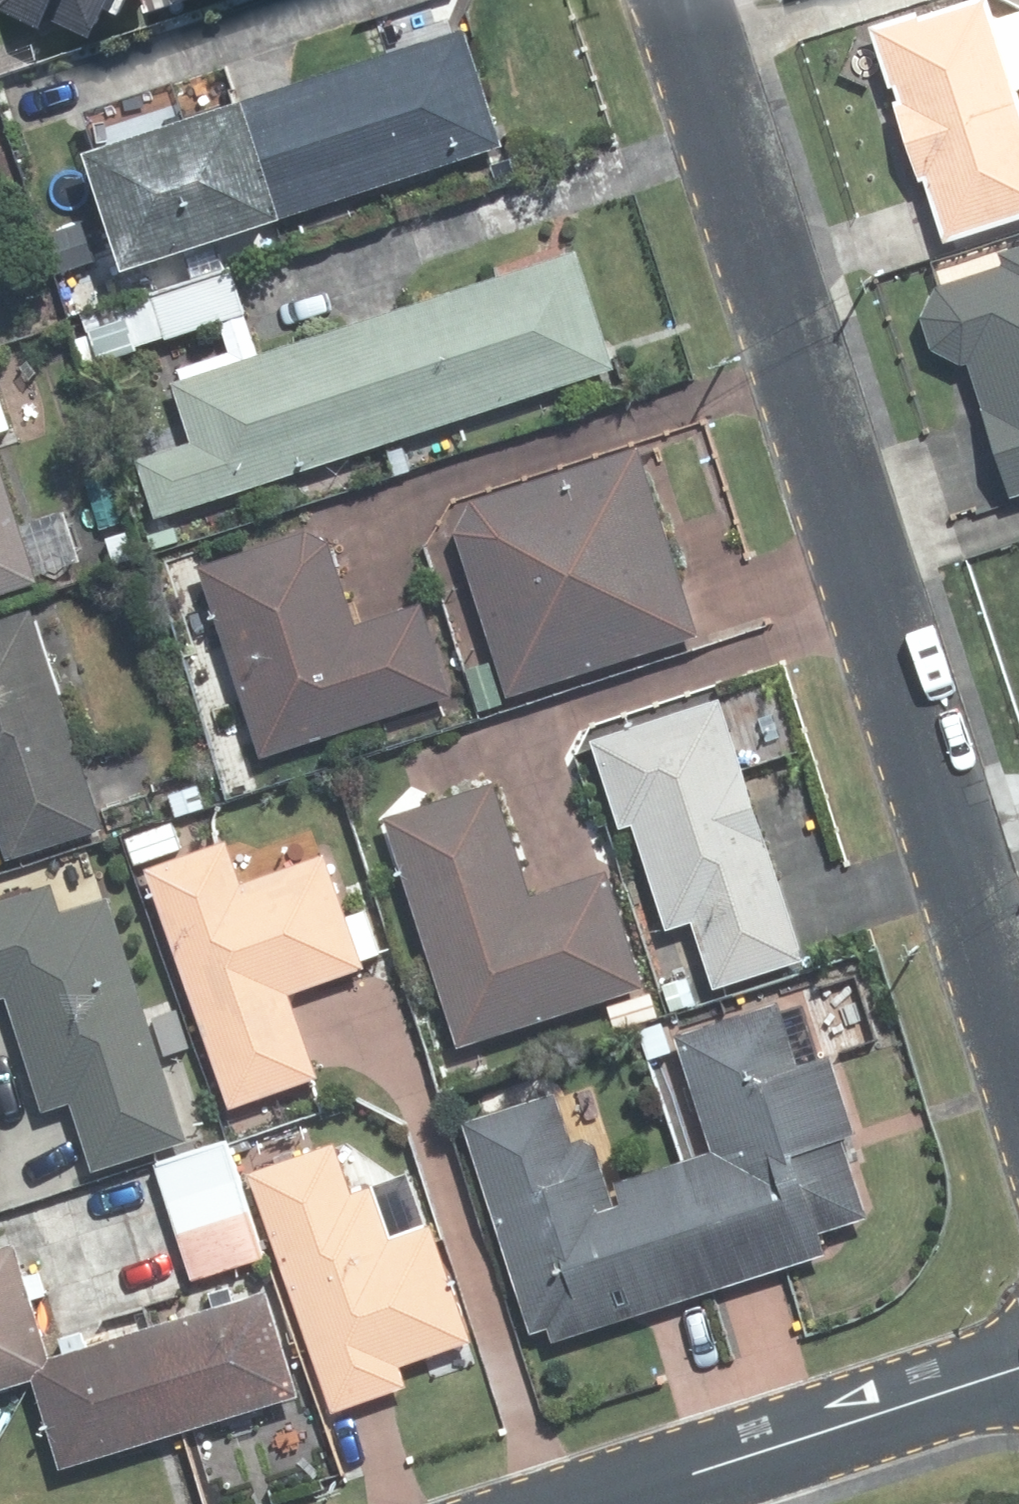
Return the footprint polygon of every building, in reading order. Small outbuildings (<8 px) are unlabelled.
[(50,14),(53,6),(104,28),(116,0),(15,0),(50,14)] [(1018,207),(1018,135),(974,0),(953,0),(866,29),(890,102),(882,104),(905,173),(913,172),(934,236),(1018,207)] [(265,88),(302,204),(511,136),(474,20),(265,88)] [(265,88),(104,141),(143,257),(302,204),(265,88)] [(521,166),(513,142),(486,151),(494,174),(521,166)] [(42,159),(66,232),(99,222),(77,148),(42,159)] [(910,314),(920,346),(951,362),(958,360),(1000,493),(1018,487),(1018,239),(985,250),(990,265),(926,284),(910,314)] [(584,244),(353,320),(390,435),(623,359),(584,244)] [(240,260),(92,311),(105,354),(255,305),(240,260)] [(72,280),(80,306),(124,294),(116,267),(72,280)] [(202,434),(145,452),(164,509),(390,435),(353,320),(182,376),(202,434)] [(46,574),(0,430),(0,588),(46,574)] [(412,437),(394,444),(403,468),(421,462),(412,437)] [(483,491),(465,526),(518,690),(706,628),(645,438),(483,491)] [(114,468),(85,478),(101,523),(130,513),(114,468)] [(170,514),(145,522),(152,541),(177,533),(170,514)] [(315,523),(208,557),(270,749),(460,687),(430,597),(367,618),(339,536),(315,523)] [(141,553),(133,526),(110,533),(118,560),(141,553)] [(0,617),(0,807),(15,852),(110,820),(38,604),(0,617)] [(473,664),(487,706),(508,699),(495,657),(473,664)] [(728,692),(602,733),(631,820),(641,817),(675,921),(701,912),(724,981),(813,952),(728,692)] [(220,750),(232,794),(273,782),(259,739),(220,750)] [(394,809),(468,1040),(651,979),(614,865),(540,888),(502,775),(394,809)] [(203,781),(173,790),(179,810),(209,801),(203,781)] [(179,817),(132,832),(142,858),(187,842),(179,817)] [(297,988),(372,961),(332,846),(250,876),(234,833),(156,861),(242,1101),(328,1070),(297,988)] [(0,899),(0,994),(14,989),(50,1103),(78,1093),(100,1163),(194,1132),(115,890),(67,904),(59,880),(0,899)] [(668,980),(677,1006),(697,1000),(688,973),(668,980)] [(655,987),(612,1001),(619,1024),(662,1010),(655,987)] [(723,1142),(687,1153),(727,1279),(834,1246),(827,1225),(874,1210),(848,1129),(864,1125),(839,1046),(828,1049),(811,997),(789,1004),(787,996),(686,1029),(723,1142)] [(179,1007),(157,1015),(170,1051),(192,1044),(179,1007)] [(666,1012),(646,1018),(656,1052),(676,1045),(666,1012)] [(727,1279),(687,1153),(618,1174),(607,1138),(590,1131),(579,1133),(564,1084),(470,1115),(537,1326),(556,1319),(560,1333),(727,1279)] [(233,1136),(164,1157),(201,1273),(271,1251),(233,1136)] [(258,1166),(342,1404),(416,1378),(410,1357),(478,1331),(438,1220),(400,1234),(381,1179),(360,1186),(342,1137),(258,1166)] [(61,1351),(26,1236),(0,1244),(0,1383),(45,1370),(73,1459),(311,1386),(280,1283),(61,1351)]
